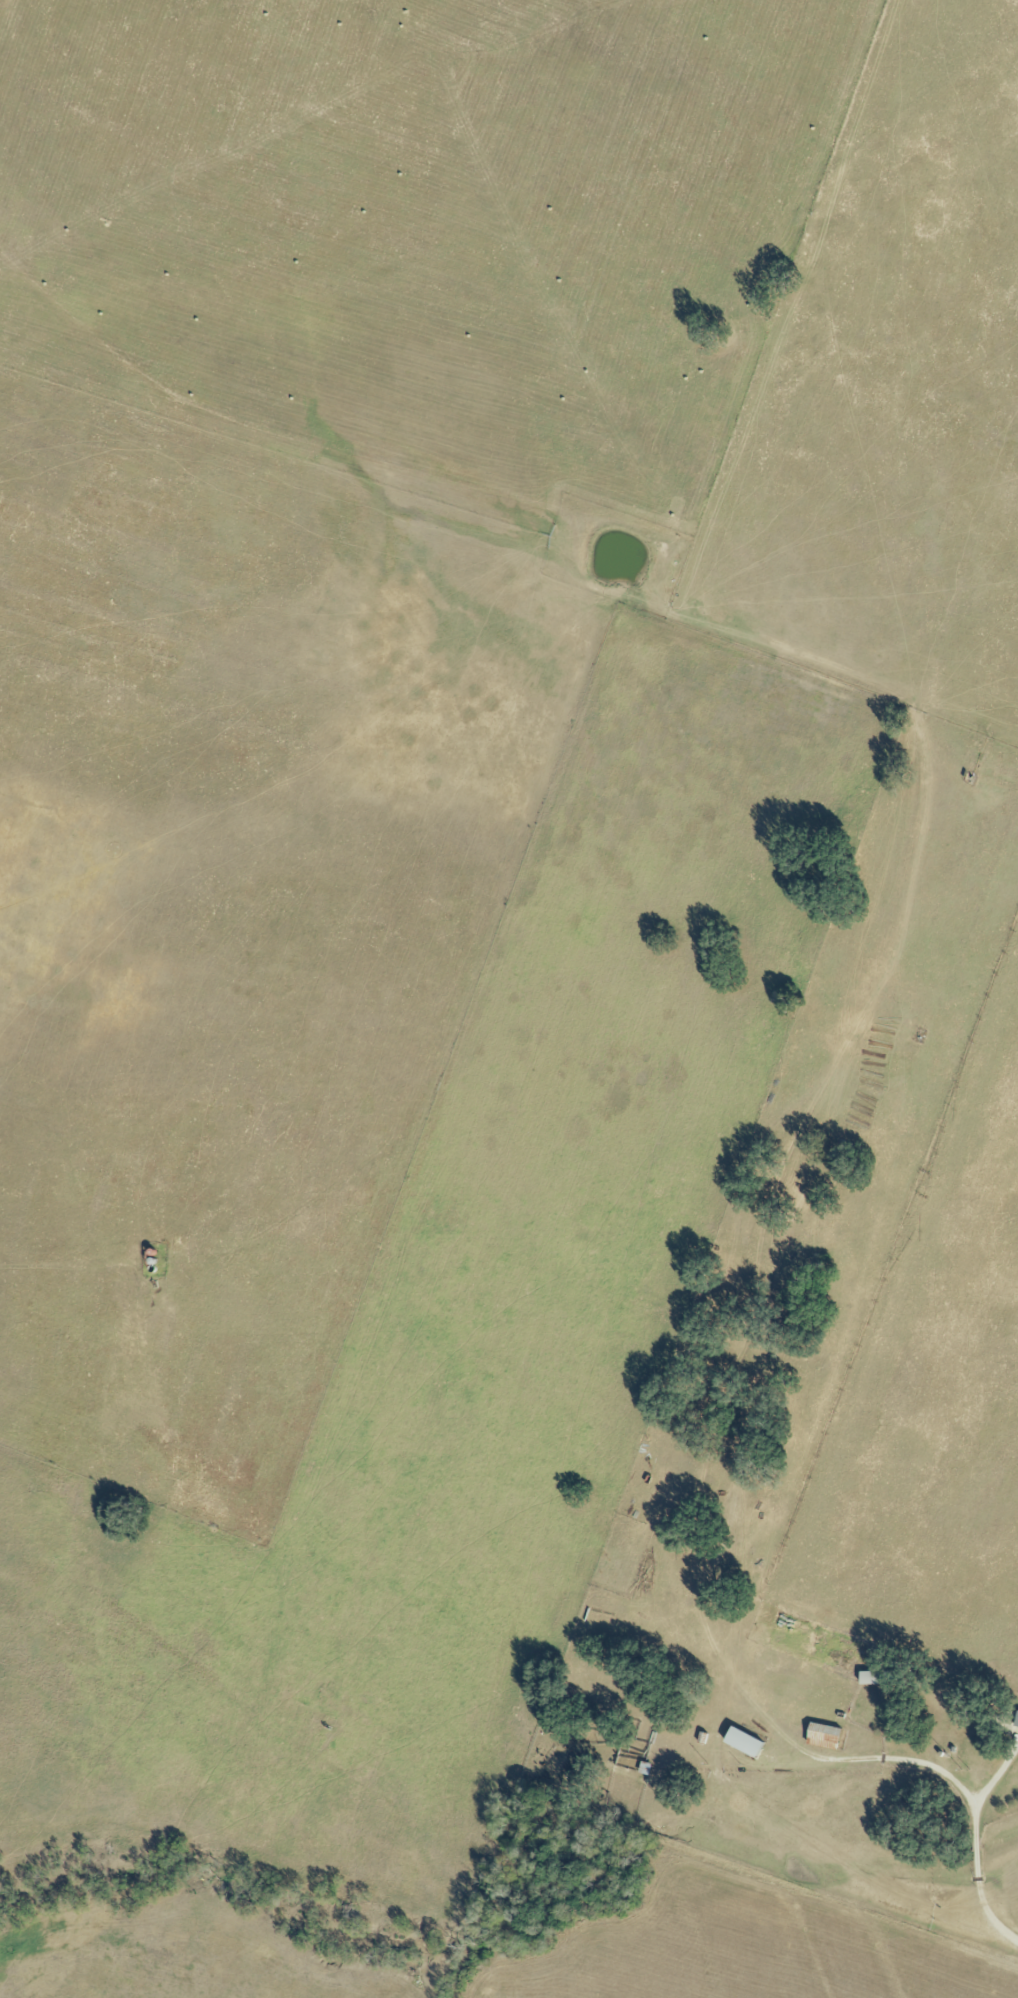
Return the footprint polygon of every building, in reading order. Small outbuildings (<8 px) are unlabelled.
[(838,1748),(840,1726),(809,1723),(807,1745),(838,1748)]
